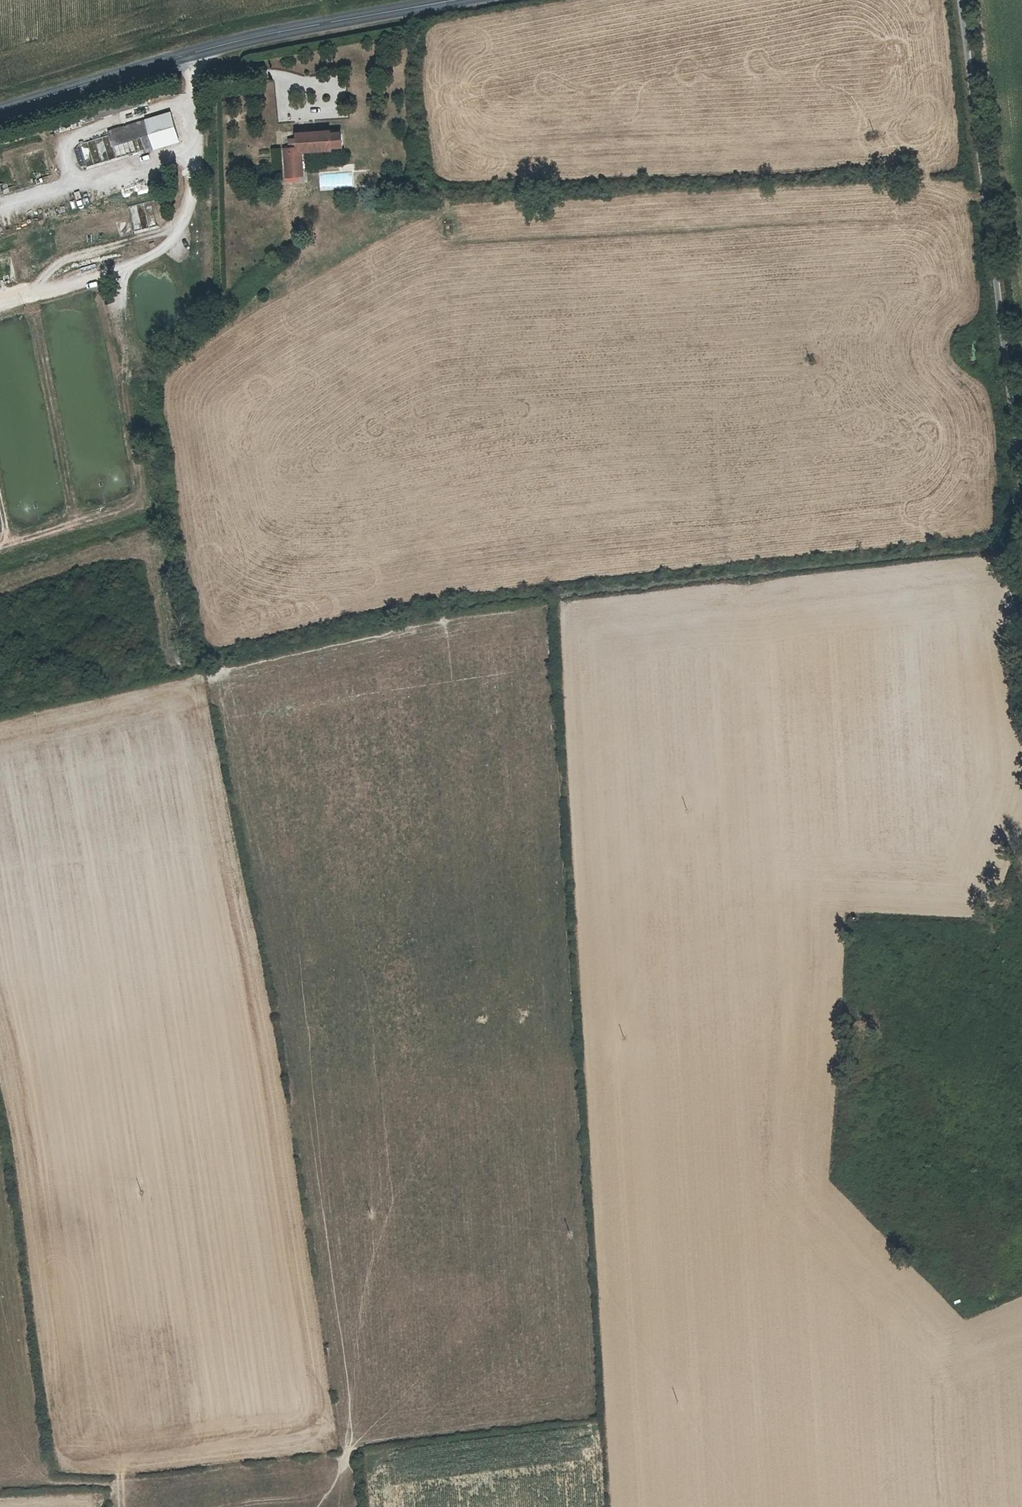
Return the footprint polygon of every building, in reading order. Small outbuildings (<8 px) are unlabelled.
[(276,121),(283,121),(280,70),(274,70),(276,121)] [(133,136),(137,151),(139,150),(143,165),(158,160),(149,131),(133,136)] [(137,151),(133,136),(109,144),(114,159),(137,151)] [(73,146),(79,167),(107,159),(101,138),(73,146)] [(301,163),(301,168),(333,165),(333,162),(344,162),(342,149),(331,149),(331,146),(300,149),(300,158),(290,159),(291,164),(301,163)] [(301,163),(291,164),(286,165),(288,192),(303,191),(301,168),(301,163)] [(319,189),(352,187),(352,171),(318,173),(319,189)] [(129,176),(115,181),(117,189),(131,185),(129,176)]
